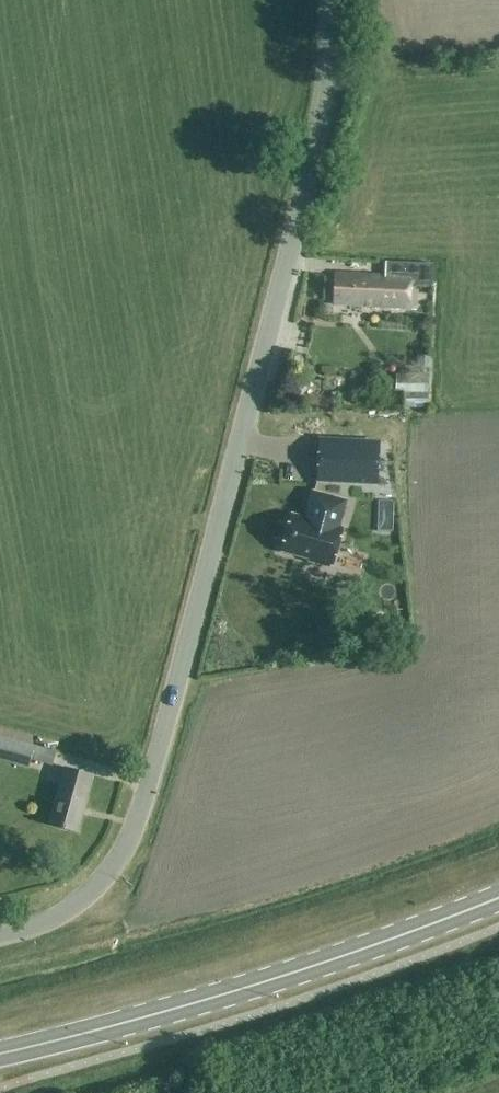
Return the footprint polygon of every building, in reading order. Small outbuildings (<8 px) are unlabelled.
[(335,274),(334,305),(409,309),(410,287),(429,288),(430,264),(385,262),(384,277),(335,274)] [(319,315),(315,330),(328,334),(332,319),(319,315)] [(428,374),(395,374),(395,395),(404,395),(404,408),(428,408),(428,374)] [(433,384),(433,393),(455,392),(455,383),(433,384)] [(391,469),(390,449),(354,448),(353,467),(391,469)] [(291,516),(281,552),(309,559),(309,562),(329,567),(329,564),(332,565),(342,530),(337,528),(345,502),(313,493),(308,512),(311,513),(309,520),(291,516)] [(35,747),(0,737),(0,762),(28,769),(31,760),(52,766),(55,753),(35,747)] [(49,825),(76,832),(92,776),(65,768),(49,825)]
